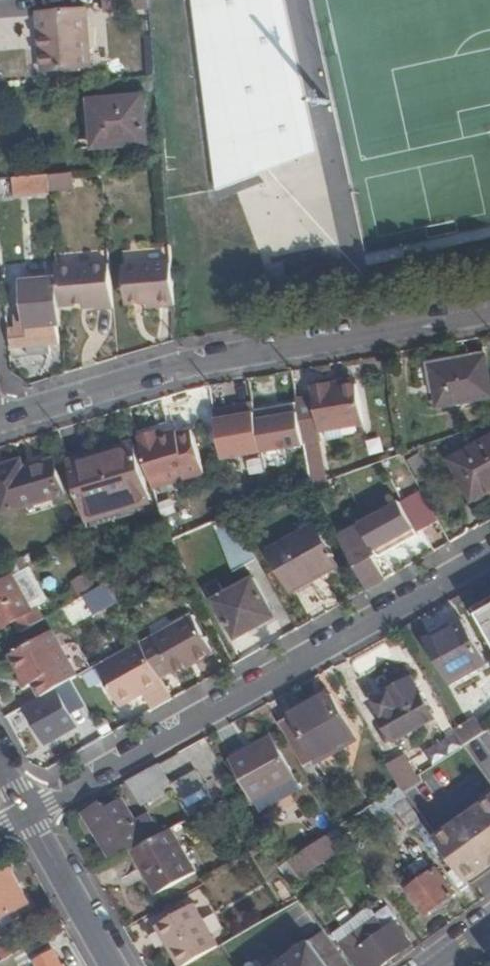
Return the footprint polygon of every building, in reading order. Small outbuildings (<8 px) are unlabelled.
[(147,9),(147,0),(101,0),(102,13),(147,9)] [(195,79),(231,72),(219,0),(180,0),(195,79)] [(39,14),(41,37),(50,36),(53,73),(88,70),(83,10),(39,14)] [(44,74),(53,73),(50,36),(41,37),(44,74)] [(195,79),(219,208),(255,201),(231,72),(195,79)] [(92,102),(96,149),(149,144),(144,97),(92,102)] [(73,189),(72,173),(47,175),(48,191),(73,189)] [(16,195),(48,191),(47,175),(14,178),(16,195)] [(170,262),(124,267),(127,304),(144,302),(158,301),(158,307),(174,306),(170,262)] [(106,264),(54,269),(55,278),(57,307),(92,303),(92,308),(110,306),(106,264)] [(57,307),(55,278),(19,282),(23,316),(12,317),(13,330),(7,330),(9,349),(20,348),(21,356),(41,354),(41,346),(50,345),(56,344),(54,326),(58,325),(57,307)] [(431,367),(439,408),(489,398),(489,380),(486,357),(431,367)] [(320,430),(362,422),(355,386),(331,391),(330,386),(311,389),(312,399),(296,401),(304,443),(316,441),(321,440),(320,430)] [(138,438),(160,432),(159,427),(137,433),(138,438)] [(138,438),(152,490),(204,476),(192,433),(178,437),(176,433),(170,434),(169,429),(160,432),(138,438)] [(453,459),(474,500),(489,491),(489,440),(453,459)] [(312,487),(324,482),(316,441),(304,443),(312,487)] [(91,465),(71,471),(85,518),(118,508),(149,499),(133,447),(116,452),(113,445),(88,453),(91,465)] [(0,466),(0,506),(2,515),(65,496),(52,452),(0,466)] [(416,458),(406,463),(416,481),(426,475),(416,458)] [(340,485),(336,478),(324,482),(312,487),(318,498),(340,485)] [(367,533),(344,545),(352,559),(369,590),(387,579),(375,558),(379,555),(376,549),(421,524),(425,529),(439,522),(422,491),(362,524),(367,533)] [(122,521),(118,508),(85,518),(87,522),(89,530),(122,521)] [(245,571),(260,563),(233,515),(186,535),(193,548),(219,535),(226,549),(232,546),(245,571)] [(270,548),(292,586),(337,561),(315,524),(270,548)] [(422,537),(387,556),(393,566),(428,548),(422,537)] [(341,568),(337,561),(292,586),(295,592),(314,581),(316,583),(341,568)] [(16,562),(2,570),(0,571),(0,623),(3,628),(33,610),(12,573),(21,568),(16,562)] [(89,577),(96,590),(108,583),(103,575),(102,571),(89,577)] [(277,617),(256,579),(227,594),(221,582),(211,588),(217,600),(238,638),(277,617)] [(81,616),(115,597),(108,583),(96,590),(73,603),(81,616)] [(471,606),(489,641),(489,595),(471,606)] [(193,615),(141,643),(161,680),(173,673),(175,676),(214,654),(193,615)] [(464,621),(427,640),(453,685),(489,665),(464,621)] [(35,683),(42,697),(58,688),(77,677),(52,632),(11,655),(28,687),(35,683)] [(142,694),(152,711),(172,700),(161,680),(141,643),(140,642),(98,666),(120,706),(142,694)] [(489,697),(489,693),(482,676),(455,689),(464,709),(489,697)] [(399,706),(384,716),(397,740),(435,719),(411,679),(390,691),(399,706)] [(79,727),(58,688),(42,697),(27,706),(46,745),(79,727)] [(332,694),(281,723),(306,767),(319,791),(330,784),(317,761),(357,738),(332,694)] [(464,744),(486,734),(479,718),(457,728),(464,744)] [(273,737),(232,759),(261,810),(301,788),(273,737)] [(402,755),(388,762),(402,787),(415,778),(402,755)] [(143,807),(176,789),(161,763),(128,781),(143,807)] [(201,775),(176,789),(192,819),(218,804),(214,797),(224,792),(213,772),(202,777),(201,775)] [(129,845),(133,851),(149,842),(148,839),(159,830),(150,814),(137,820),(125,800),(106,811),(102,804),(86,813),(111,855),(129,845)] [(484,874),(489,869),(489,801),(451,830),(484,874)] [(197,872),(173,829),(149,842),(133,851),(158,894),(197,872)] [(484,874),(451,830),(439,838),(454,858),(465,875),(471,883),(484,874)] [(318,846),(326,859),(335,853),(327,840),(318,846)] [(326,859),(318,846),(301,856),(309,870),(326,859)] [(303,874),(309,870),(301,856),(295,860),(303,874)] [(457,880),(465,875),(454,858),(445,864),(457,880)] [(295,860),(281,868),(291,881),(303,874),(295,860)] [(16,920),(13,914),(31,903),(12,869),(0,875),(0,928),(16,920)] [(438,870),(409,890),(427,915),(456,894),(438,870)] [(180,965),(183,965),(220,945),(197,905),(158,927),(180,965)] [(346,939),(377,916),(370,905),(333,933),(351,956),(355,952),(346,939)] [(351,956),(359,965),(380,965),(411,943),(394,920),(385,926),(377,916),(346,939),(355,952),(351,956)] [(325,929),(303,945),(280,962),(273,965),(353,965),(325,929)] [(40,965),(63,965),(55,952),(38,962),(40,965)]
